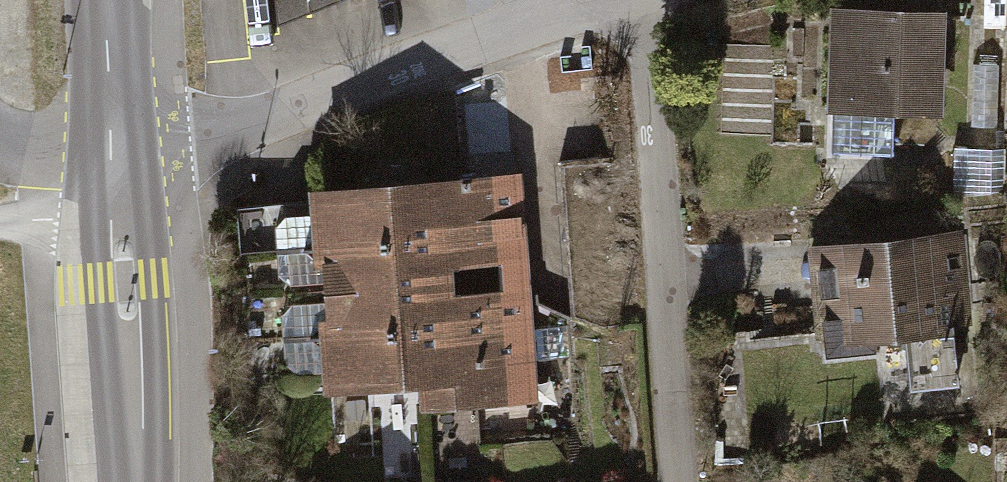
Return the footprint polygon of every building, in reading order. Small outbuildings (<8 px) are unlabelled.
[(277,15),(309,13),(308,3),(308,0),(276,0),(277,15)] [(939,14),(835,11),(831,152),(892,154),(892,142),(917,143),(936,126),(939,14)] [(996,126),(997,65),(973,64),(972,126),(996,126)] [(1005,149),(955,154),(955,197),(1004,193),(1005,149)] [(522,255),(516,174),(459,178),(465,259),(522,255)] [(445,239),(442,193),(236,206),(239,253),(445,239)] [(962,236),(810,249),(817,339),(824,338),(826,355),(874,351),(873,333),(907,331),(911,388),(955,384),(951,327),(969,325),(962,236)] [(448,283),(445,239),(239,253),(242,297),(448,283)] [(449,299),(448,283),(242,297),(246,341),(451,327),(449,299)] [(454,373),(456,399),(532,394),(530,360),(569,357),(567,325),(527,328),(524,294),(449,299),(451,327),(454,373)] [(454,373),(451,327),(246,341),(249,388),(273,386),(273,375),(332,371),(333,381),(454,373)]
